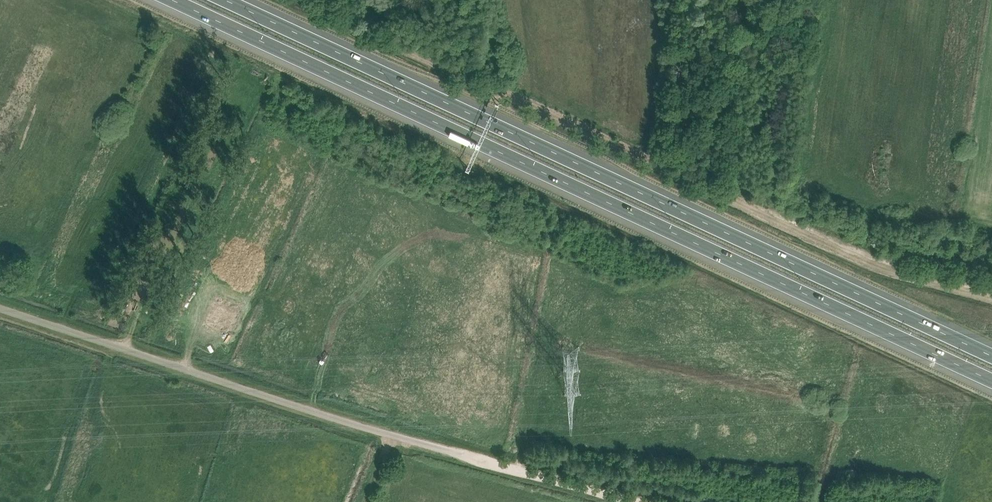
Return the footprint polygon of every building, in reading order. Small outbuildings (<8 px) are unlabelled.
[(207,321),(229,331),(239,309),(217,299),(207,321)]
